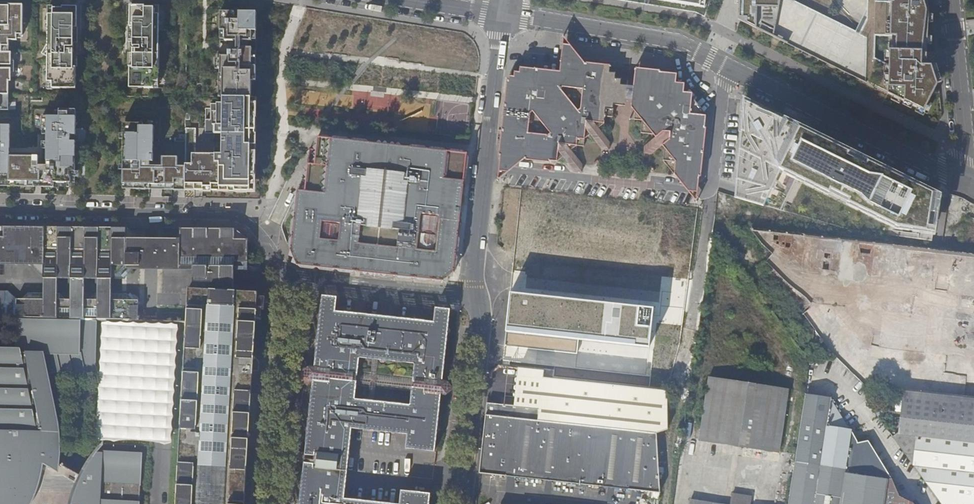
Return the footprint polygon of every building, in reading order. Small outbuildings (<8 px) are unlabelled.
[(775,37),(780,0),(738,0),(738,20),(775,37)] [(775,37),(888,94),(889,50),(861,36),(855,33),(787,0),(780,0),(775,37)] [(896,2),(891,2),(889,37),(896,37),(895,50),(889,50),(888,94),(924,111),(937,84),(932,67),(927,50),(929,11),(927,0),(897,0),(896,2)] [(145,5),(132,5),(132,29),(135,29),(135,64),(131,64),(131,88),(155,88),(155,81),(160,81),(161,15),(156,14),(156,8),(145,7),(145,5)] [(24,6),(0,6),(0,46),(9,46),(10,41),(18,41),(18,36),(23,36),(24,6)] [(64,7),(54,7),(54,15),(49,15),(49,82),(53,82),(53,89),(77,89),(77,67),(75,67),(75,33),(78,33),(78,7),(64,7)] [(258,12),(222,11),(222,30),(227,30),(227,40),(258,41),(258,12)] [(523,159),(526,159),(563,163),(563,158),(574,171),(582,172),(583,164),(572,151),(577,152),(577,146),(584,147),(585,140),(590,140),(590,135),(601,149),(609,151),(610,142),(599,129),(604,129),(605,118),(612,119),(613,106),(623,108),(625,86),(615,85),(616,80),(609,79),(610,74),(604,73),(605,67),(587,65),(564,36),(561,73),(536,69),(525,67),(525,73),(520,73),(520,75),(515,75),(514,82),(508,81),(503,134),(503,137),(504,139),(505,143),(506,145),(508,148),(509,150),(511,152),(513,154),(515,156),(517,157),(520,158),(523,159)] [(254,66),(254,47),(242,47),(242,48),(238,48),(238,51),(230,51),(230,55),(222,55),(222,81),(225,81),(225,97),(253,97),(253,81),(258,81),(258,66),(254,66)] [(0,53),(0,111),(9,111),(10,82),(12,82),(12,69),(9,69),(9,66),(12,66),(12,53),(0,53)] [(664,163),(697,204),(698,183),(697,177),(699,178),(705,116),(688,114),(689,102),(677,83),(677,74),(658,72),(654,73),(650,74),(646,76),(643,78),(638,81),(637,83),(635,86),(634,89),(633,93),(631,108),(635,109),(633,121),(642,122),(641,133),(653,134),(655,137),(653,139),(644,147),(643,153),(652,155),(662,146),(664,149),(664,163)] [(253,113),(253,97),(225,97),(225,104),(213,104),(213,121),(208,121),(207,134),(213,134),(213,131),(216,131),(216,135),(224,135),(224,155),(198,155),(198,129),(187,129),(187,167),(187,190),(222,191),(222,187),(236,188),(236,191),(251,192),(252,177),(256,177),(256,159),(252,159),(253,130),(257,130),(258,113),(253,113)] [(938,197),(744,100),(734,198),(787,213),(798,179),(899,244),(930,247),(938,197)] [(41,182),(41,187),(54,188),(54,183),(75,183),(77,110),(60,110),(60,117),(43,117),(43,136),(53,136),(53,141),(49,141),(49,166),(40,166),(40,157),(2,156),(2,149),(11,149),(11,126),(0,125),(0,182),(41,182)] [(155,123),(130,123),(130,140),(123,140),(124,184),(132,184),(132,189),(150,189),(150,185),(174,185),(174,190),(187,190),(187,167),(180,167),(180,158),(164,158),(164,166),(151,166),(151,161),(155,161),(155,123)] [(499,172),(509,173),(526,159),(523,159),(520,158),(517,157),(515,156),(513,154),(511,152),(509,150),(508,148),(506,145),(505,143),(504,139),(503,137),(503,134),(499,172)] [(455,272),(460,221),(464,188),(467,154),(407,147),(407,154),(405,160),(370,157),(369,150),(370,143),(331,139),(319,138),(318,151),(311,150),(307,184),(299,190),(294,230),(292,253),(298,266),(356,272),(360,237),(357,231),(362,226),(370,227),(371,219),(390,222),(390,229),(399,230),(402,236),(398,241),(394,276),(444,281),(455,272)] [(407,147),(370,143),(369,150),(370,157),(405,160),(407,154),(407,147)] [(356,272),(394,276),(398,241),(402,236),(399,230),(390,229),(390,222),(371,219),(370,227),(362,226),(357,231),(360,237),(356,272)] [(31,238),(32,227),(0,226),(0,237),(31,238)] [(0,237),(0,260),(34,261),(37,265),(42,265),(42,274),(47,280),(55,280),(69,281),(83,281),(98,282),(111,282),(123,271),(126,269),(132,269),(132,264),(136,264),(136,259),(126,258),(127,241),(86,240),(86,229),(40,227),(32,227),(31,238),(0,237)] [(127,231),(86,229),(86,240),(127,241),(127,231)] [(127,231),(127,241),(126,258),(136,259),(136,264),(132,264),(132,269),(150,270),(192,271),(192,281),(191,289),(234,292),(234,283),(235,269),(180,266),(181,233),(180,233),(166,243),(150,242),(141,242),(127,231)] [(765,289),(839,295),(844,239),(758,232),(756,249),(768,250),(765,289)] [(240,235),(181,233),(180,266),(235,269),(248,269),(249,245),(240,235)] [(854,283),(973,297),(973,256),(859,243),(854,283)] [(0,260),(0,265),(35,267),(42,274),(42,265),(37,265),(34,261),(0,260)] [(47,280),(42,274),(42,287),(41,294),(55,294),(55,287),(55,280),(47,280)] [(68,301),(82,301),(83,288),(83,281),(69,281),(68,287),(68,301)] [(111,287),(111,282),(98,282),(98,289),(97,295),(104,295),(111,296),(111,287)] [(191,289),(189,289),(188,322),(184,393),(179,468),(177,503),(246,503),(249,448),(241,447),(241,437),(245,437),(250,436),(254,372),(255,357),(259,293),(234,292),(191,289)] [(545,369),(544,377),(644,388),(653,310),(510,295),(503,361),(509,362),(509,366),(518,366),(545,369)] [(16,305),(17,318),(18,318),(93,320),(138,321),(139,308),(126,296),(111,296),(111,302),(97,302),(89,301),(82,301),(68,301),(66,301),(55,300),(41,300),(23,299),(16,305)] [(442,382),(451,309),(435,308),(434,322),(392,318),(390,332),(377,331),(379,316),(337,312),(338,297),(323,296),(316,368),(314,368),(313,371),(310,371),(307,373),(306,378),(309,381),(315,381),(307,454),(335,456),(336,443),(356,430),(412,435),(411,450),(435,454),(436,439),(441,395),(447,396),(450,394),(450,388),(448,386),(445,386),(445,382),(442,382)] [(392,318),(379,316),(377,331),(390,332),(392,318)] [(3,464),(8,468),(14,469),(21,468),(23,467),(24,471),(85,475),(84,503),(140,503),(142,452),(141,452),(141,454),(133,453),(133,452),(132,452),(132,453),(123,453),(123,451),(122,451),(122,453),(114,452),(114,451),(112,451),(112,452),(104,452),(104,450),(102,450),(102,452),(98,451),(96,449),(89,459),(81,474),(60,463),(60,453),(62,453),(62,452),(60,452),(60,443),(61,443),(61,441),(60,441),(59,432),(61,432),(61,431),(59,431),(58,422),(59,422),(59,421),(57,421),(56,412),(58,412),(57,410),(56,411),(54,402),(55,402),(55,400),(54,401),(52,392),(53,392),(53,390),(52,390),(50,382),(51,381),(50,380),(49,380),(48,374),(59,371),(60,374),(71,372),(72,374),(83,372),(84,375),(95,372),(92,355),(93,320),(18,318),(17,351),(0,351),(0,431),(2,431),(2,436),(0,438),(0,462),(3,464)] [(176,327),(103,324),(98,440),(172,443),(176,327)] [(957,370),(955,369),(955,366),(867,356),(864,385),(903,389),(973,397),(973,372),(957,370)] [(518,366),(514,404),(541,407),(544,377),(545,369),(518,366)] [(667,429),(667,391),(644,388),(544,377),(541,407),(514,404),(488,402),(486,415),(648,432),(656,433),(667,429)] [(788,390),(709,379),(699,441),(779,453),(788,390)] [(941,503),(973,503),(973,397),(903,389),(901,410),(899,434),(893,438),(941,503)] [(789,503),(884,503),(889,474),(867,441),(858,443),(832,398),(806,394),(789,503)] [(480,472),(660,492),(656,433),(648,432),(486,415),(480,472)] [(344,499),(356,430),(336,443),(335,456),(307,454),(307,459),(306,466),(333,469),(332,484),(344,499)] [(249,448),(250,436),(245,437),(241,437),(241,447),(249,448)] [(344,499),(332,484),(333,469),(306,466),(302,503),(387,503),(344,499)] [(49,503),(48,503),(47,503),(39,499),(43,492),(78,488),(79,500),(83,500),(84,503),(85,475),(24,471),(23,482),(17,486),(16,488),(0,487),(0,503),(48,503),(49,503)] [(900,498),(891,478),(889,474),(884,503),(912,503),(900,498)] [(83,500),(79,500),(78,488),(43,492),(39,499),(47,503),(48,503),(49,503),(48,503),(84,503),(83,500)] [(430,494),(402,491),(400,503),(429,503),(430,494)] [(751,498),(732,495),(731,503),(751,503),(751,498)]
